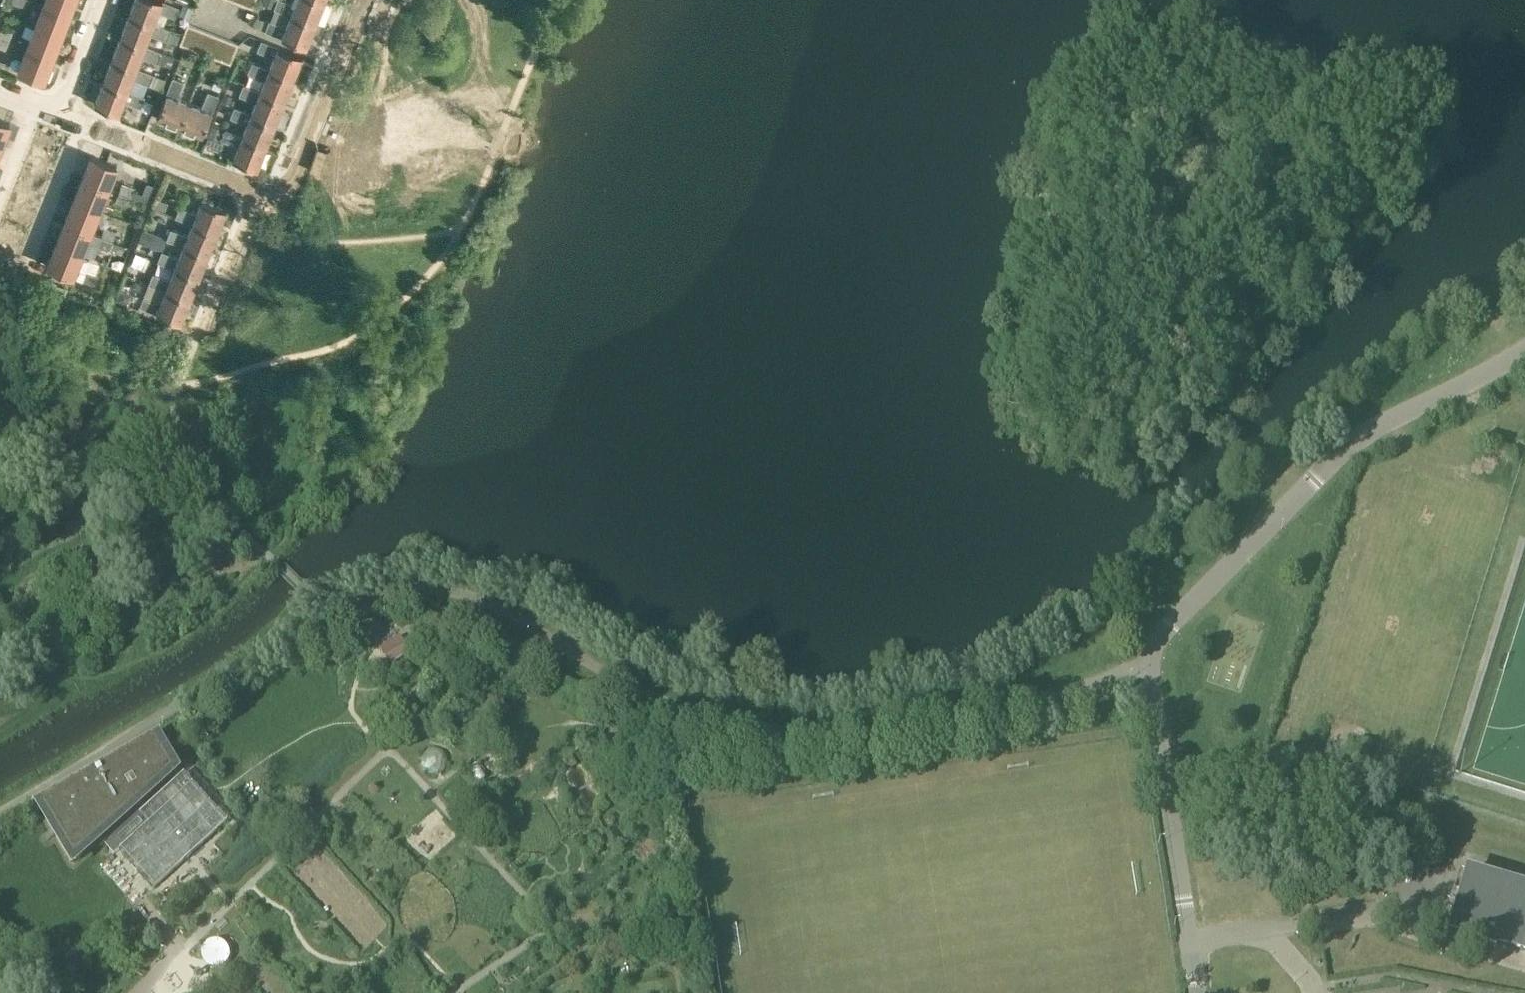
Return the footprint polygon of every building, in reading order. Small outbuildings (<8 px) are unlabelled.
[(42,4),(68,14),(73,0),(44,0),(42,4)] [(160,0),(133,0),(128,13),(152,23),(153,21),(157,10),(174,16),(178,6),(163,0),(161,0),(160,0)] [(289,14),(312,24),(321,1),(318,0),(295,0),(294,3),(288,0),(277,0),(274,6),(290,13),(289,14)] [(179,13),(189,18),(193,7),(183,3),(179,13)] [(42,4),(34,26),(59,36),(68,14),(42,4)] [(152,23),(128,13),(119,36),(143,45),(144,44),(148,32),(166,39),(170,28),(153,21),(152,23)] [(268,21),(264,29),(264,30),(280,36),(302,46),(312,24),(289,14),(284,27),(268,21)] [(197,27),(187,23),(179,43),(190,47),(197,27)] [(34,26),(25,48),(51,58),(59,36),(34,26)] [(0,28),(0,38),(8,41),(12,31),(1,27),(0,28)] [(207,31),(197,27),(190,47),(200,51),(207,31)] [(218,35),(207,31),(200,51),(209,55),(218,35)] [(228,39),(218,35),(209,55),(219,59),(228,39)] [(161,51),(144,44),(143,45),(119,36),(111,58),(134,68),(135,67),(139,55),(157,62),(161,51)] [(0,38),(0,48),(5,50),(8,41),(0,38)] [(238,43),(228,39),(219,59),(229,63),(238,43)] [(260,40),(257,48),(273,54),(268,67),(267,69),(290,79),(299,55),(276,46),(277,45),(261,39),(260,40)] [(51,58),(25,48),(16,70),(42,80),(51,58)] [(134,68),(111,58),(102,81),(126,90),(126,89),(131,77),(149,84),(152,73),(135,67),(134,68)] [(263,77),(258,89),(258,91),(281,101),(290,79),(267,69),(268,67),(252,61),(248,71),(263,77)] [(165,93),(156,117),(179,126),(188,102),(176,97),(183,80),(172,76),(165,93)] [(144,96),(126,89),(126,90),(102,81),(93,103),(117,112),(122,100),(140,106),(143,98),(144,96)] [(254,100),(249,112),(248,114),(272,123),(281,101),(258,91),(258,89),(244,83),(239,93),(254,100)] [(188,102),(179,126),(202,135),(211,111),(218,95),(207,90),(200,107),(188,102)] [(230,95),(224,93),(223,96),(221,101),(227,104),(230,95)] [(140,106),(140,107),(149,111),(153,101),(143,98),(140,106)] [(245,122),(241,133),(239,136),(263,145),(272,123),(248,114),(249,112),(235,105),(230,116),(245,122)] [(222,128),(212,124),(208,135),(218,139),(222,128)] [(222,137),(237,143),(231,158),(254,167),(263,145),(239,136),(241,133),(226,127),(222,137)] [(89,155),(80,177),(105,187),(114,165),(89,155)] [(80,177),(72,199),(96,209),(105,187),(80,177)] [(124,182),(119,193),(130,197),(131,196),(145,203),(148,195),(134,188),(135,187),(124,182)] [(119,193),(115,200),(126,205),(130,197),(119,193)] [(157,196),(153,206),(163,210),(168,200),(157,196)] [(72,199),(63,221),(88,231),(96,209),(72,199)] [(191,222),(214,231),(223,209),(200,199),(195,211),(180,205),(176,216),(191,222)] [(63,221),(54,243),(79,253),(88,231),(63,221)] [(182,244),(205,253),(214,231),(191,222),(186,234),(171,227),(167,238),(182,244)] [(105,226),(102,236),(114,240),(117,231),(105,226)] [(140,242),(152,247),(156,236),(144,232),(140,242)] [(114,240),(102,236),(98,246),(110,250),(114,240)] [(79,253),(54,243),(45,265),(70,275),(79,253)] [(161,250),(157,261),(173,267),(173,266),(196,275),(205,253),(182,244),(177,257),(161,250)] [(140,268),(145,257),(135,252),(130,264),(140,268)] [(151,273),(148,282),(164,288),(188,297),(196,275),(173,266),(173,267),(167,280),(151,273)] [(34,290),(35,291),(49,297),(51,293),(62,297),(68,280),(56,275),(54,281),(43,276),(42,277),(35,275),(34,279),(34,290)] [(138,305),(155,311),(154,312),(178,322),(188,297),(164,288),(158,303),(142,296),(138,305)] [(416,636),(406,641),(406,642),(410,649),(412,653),(422,648),(416,636)] [(409,655),(407,651),(399,638),(384,647),(383,647),(394,665),(394,664),(396,663),(409,655)] [(159,734),(32,806),(70,873),(182,773),(159,734)] [(195,787),(184,775),(110,842),(154,891),(227,824),(213,807),(218,802),(200,783),(195,787)] [(1462,876),(1446,930),(1481,940),(1479,946),(1496,951),(1498,945),(1524,953),(1524,895),(1462,876)]
